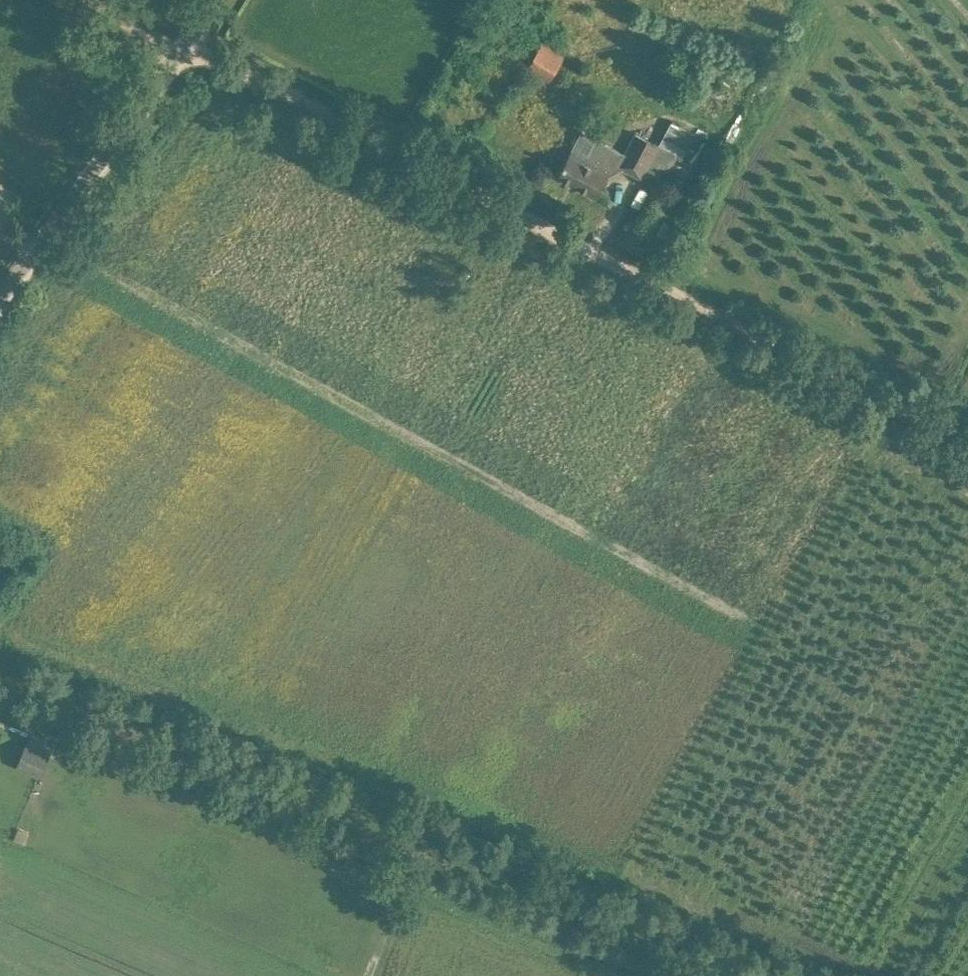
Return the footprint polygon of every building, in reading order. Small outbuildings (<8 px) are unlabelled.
[(565,57),(542,44),(527,69),(551,82),(565,57)] [(635,132),(624,153),(582,130),(572,148),(567,158),(557,176),(597,196),(606,179),(607,177),(623,168),(641,178),(645,170),(658,144),(650,140),(635,132)] [(26,742),(16,767),(40,777),(49,754),(50,753),(26,742)]
